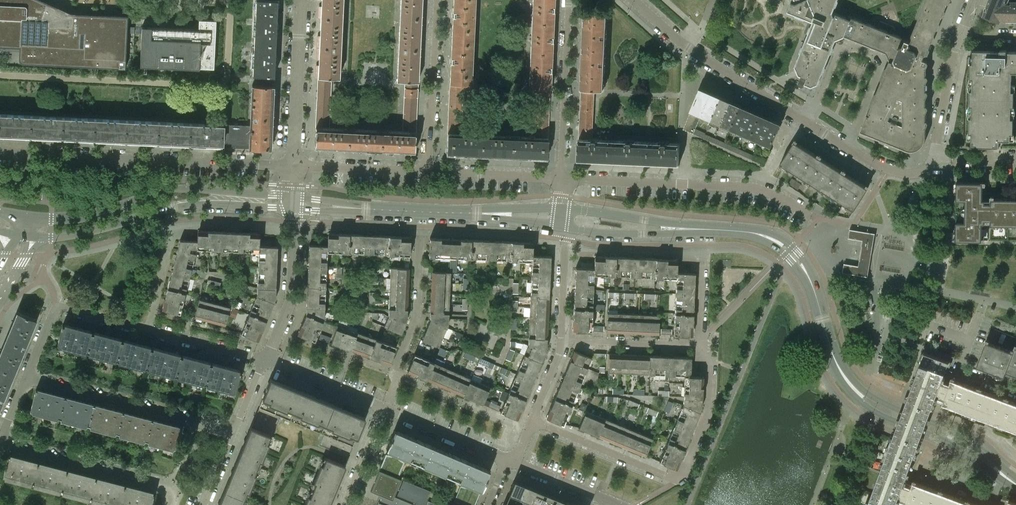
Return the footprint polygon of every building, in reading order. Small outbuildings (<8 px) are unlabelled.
[(128,16),(71,13),(63,10),(42,0),(0,0),(0,41),(20,42),(19,51),(19,58),(19,59),(19,60),(20,61),(20,62),(21,62),(22,63),(23,63),(82,66),(96,67),(99,67),(103,67),(106,67),(125,68),(127,27),(128,16)] [(276,4),(276,0),(274,0),(256,0),(255,11),(275,12),(276,4)] [(342,1),(342,0),(321,0),(321,17),(342,18),(342,1)] [(421,0),(400,0),(400,17),(421,18),(421,0)] [(555,0),(532,0),(529,86),(546,87),(547,80),(552,80),(555,0)] [(925,94),(926,90),(926,83),(927,80),(925,79),(926,75),(926,68),(927,65),(925,64),(926,60),(923,58),(925,54),(926,54),(927,53),(925,53),(928,48),(929,47),(932,40),(931,40),(933,35),(935,34),(937,28),(936,27),(938,22),(940,21),(942,15),(941,14),(943,9),(945,8),(948,2),(946,1),(947,0),(925,0),(909,40),(906,39),(906,38),(849,14),(848,17),(833,11),(837,1),(836,1),(836,0),(809,0),(808,1),(807,0),(801,0),(796,2),(792,1),(788,11),(813,21),(795,65),(799,74),(802,75),(799,82),(800,85),(802,86),(804,85),(805,83),(812,86),(818,83),(832,48),(831,48),(829,43),(836,40),(835,39),(844,35),(853,39),(853,38),(862,41),(861,42),(879,49),(879,48),(885,51),(889,60),(886,69),(887,69),(884,77),(883,77),(875,94),(877,95),(874,103),(872,102),(868,112),(871,113),(870,115),(867,113),(861,129),(865,131),(865,132),(882,139),(883,138),(892,142),(893,144),(906,149),(911,150),(912,150),(913,150),(914,150),(915,150),(917,149),(919,148),(920,148),(922,146),(923,145),(924,144),(924,143),(925,142),(925,141),(926,139),(926,136),(926,127),(927,124),(925,123),(926,119),(926,112),(927,110),(925,109),(926,104),(926,97),(927,95),(925,94)] [(983,15),(999,22),(1001,19),(1006,19),(1006,21),(1015,21),(1015,1),(1010,1),(1008,0),(989,0),(983,15)] [(585,9),(581,93),(603,94),(607,10),(585,9)] [(276,32),(276,26),(275,26),(275,12),(255,11),(254,43),(274,44),(274,32),(276,32)] [(340,48),(341,30),(342,18),(321,17),(319,47),(340,48)] [(419,49),(421,18),(400,17),(398,48),(419,49)] [(213,67),(215,20),(205,19),(205,29),(142,26),(140,65),(199,68),(199,67),(211,67),(213,67)] [(275,63),(275,59),(275,57),(273,57),(274,44),(254,43),(252,75),(272,76),(273,63),(275,63)] [(339,77),(340,60),(340,48),(319,47),(318,77),(319,77),(329,77),(329,78),(331,78),(331,77),(339,77)] [(418,82),(419,49),(398,48),(397,80),(405,81),(405,82),(406,82),(406,81),(416,81),(416,82),(418,82)] [(1007,51),(1007,50),(1006,50),(1006,49),(1000,49),(1000,51),(991,51),(991,50),(971,50),(971,58),(973,58),(973,63),(970,63),(970,79),(973,79),(972,90),(970,90),(970,106),(972,106),(972,117),(969,117),(969,118),(969,133),(972,133),(971,138),(969,138),(969,146),(999,147),(999,146),(999,142),(1000,140),(1013,140),(1013,139),(1011,139),(1011,134),(1013,134),(1013,118),(1011,118),(1011,107),(1014,107),(1014,91),(1011,91),(1012,72),(1015,72),(1015,52),(1007,51)] [(329,127),(331,84),(331,81),(331,78),(329,78),(329,77),(319,77),(318,77),(318,80),(316,127),(329,127)] [(417,96),(417,88),(418,84),(418,82),(416,82),(416,81),(406,81),(406,82),(405,82),(405,84),(404,96),(417,96)] [(270,110),(270,100),(271,94),(273,94),(273,86),(252,85),(250,117),(272,118),(272,111),(270,110)] [(710,120),(720,97),(700,88),(683,128),(694,133),(695,129),(701,116),(710,120)] [(581,93),(580,108),(603,109),(603,94),(581,93)] [(731,129),(740,106),(720,97),(710,120),(731,129)] [(750,138),(760,115),(740,106),(731,129),(750,138)] [(580,108),(580,128),(602,129),(603,109),(580,108)] [(31,115),(0,114),(0,135),(6,135),(6,133),(12,134),(23,134),(23,136),(29,137),(30,137),(31,115)] [(62,138),(63,117),(31,115),(30,137),(32,137),(38,137),(38,135),(49,135),(55,136),(55,138),(61,138),(62,138)] [(770,146),(779,126),(780,123),(760,115),(750,138),(770,146)] [(94,140),(95,118),(63,117),(62,138),(63,138),(69,138),(69,136),(87,137),(87,139),(93,140),(94,140)] [(268,143),(269,132),(269,125),(272,125),(272,118),(250,117),(250,126),(249,143),(249,147),(271,148),(271,143),(268,143)] [(126,141),(127,120),(95,118),(94,140),(95,140),(101,140),(101,138),(119,139),(119,141),(125,141),(126,141)] [(157,143),(158,121),(127,120),(126,141),(127,141),(133,141),(133,139),(150,140),(150,142),(156,143),(157,143)] [(189,144),(190,123),(158,121),(157,143),(159,143),(165,143),(165,141),(182,142),(182,144),(188,144),(189,144)] [(222,142),(222,124),(190,123),(189,144),(191,145),(191,144),(197,144),(197,142),(214,143),(214,145),(220,145),(220,146),(222,146),(222,142)] [(249,143),(250,126),(222,124),(222,142),(249,143)] [(348,152),(349,128),(329,127),(316,127),(314,150),(324,150),(324,148),(339,149),(339,151),(348,152)] [(381,153),(382,130),(349,128),(348,152),(357,152),(357,150),(372,150),(372,153),(381,153)] [(414,155),(415,131),(402,131),(382,130),(381,153),(390,154),(390,151),(405,152),(405,154),(414,155)] [(447,133),(446,153),(548,157),(549,137),(447,133)] [(715,138),(705,134),(704,137),(713,142),(715,138)] [(671,142),(579,138),(578,162),(670,166),(671,142)] [(725,142),(715,138),(713,142),(723,146),(725,142)] [(804,180),(819,156),(794,141),(780,163),(781,163),(780,164),(785,166),(796,173),(800,175),(804,180)] [(744,151),(734,146),(732,150),(742,154),(744,151)] [(765,160),(760,158),(754,155),(752,159),(763,163),(765,160)] [(829,195),(844,172),(819,156),(804,180),(810,181),(825,191),(829,195)] [(854,209),(868,187),(844,172),(829,195),(834,197),(849,206),(853,210),(854,209)] [(798,189),(802,183),(792,177),(788,183),(798,189)] [(983,199),(983,194),(983,182),(957,181),(957,182),(955,182),(957,187),(956,210),(991,211),(991,199),(983,199)] [(905,247),(907,237),(837,225),(837,224),(804,219),(803,226),(740,215),(741,211),(727,209),(726,213),(604,193),(599,226),(797,259),(796,266),(829,272),(829,271),(899,283),(900,274),(905,274),(909,247),(905,247)] [(991,198),(991,199),(991,211),(991,223),(991,224),(992,224),(992,226),(997,224),(1015,225),(1015,198),(991,198)] [(982,240),(983,223),(991,223),(991,211),(956,210),(956,234),(954,239),(956,239),(956,240),(982,240)] [(218,249),(218,231),(198,230),(197,240),(197,249),(218,249)] [(238,250),(239,232),(218,231),(218,249),(238,250)] [(259,245),(260,236),(260,233),(239,232),(238,250),(259,250),(259,245)] [(348,252),(349,234),(328,233),(327,245),(327,251),(348,252)] [(369,253),(370,235),(349,234),(348,252),(369,253)] [(389,254),(390,235),(370,235),(369,253),(389,254)] [(410,255),(410,240),(411,236),(390,235),(389,254),(410,255)] [(450,257),(451,238),(430,237),(429,256),(450,257)] [(470,258),(471,239),(451,238),(450,257),(470,258)] [(491,259),(492,240),(471,239),(470,258),(491,259)] [(197,249),(197,240),(180,240),(177,250),(195,254),(197,249)] [(511,260),(512,241),(492,240),(491,259),(491,262),(494,262),(494,259),(511,260)] [(532,255),(533,246),(533,242),(512,241),(511,260),(532,261),(532,255)] [(327,266),(327,251),(327,245),(309,244),(308,265),(327,266)] [(277,267),(278,246),(259,245),(259,250),(259,251),(258,266),(277,267)] [(190,273),(195,254),(177,250),(172,269),(190,273)] [(549,297),(550,274),(551,256),(532,255),(532,261),(530,296),(549,297)] [(614,275),(615,256),(594,255),(594,268),(594,274),(614,275)] [(635,276),(636,257),(615,256),(614,275),(635,276)] [(656,277),(656,258),(636,257),(635,276),(656,277)] [(676,272),(677,263),(677,259),(656,258),(656,277),(676,278),(676,272)] [(326,287),(327,266),(308,265),(307,286),(326,287)] [(276,288),(277,269),(277,267),(258,266),(257,288),(276,288)] [(409,279),(409,268),(390,267),(390,278),(409,279)] [(593,289),(594,274),(594,268),(575,267),(574,288),(593,289)] [(185,293),(190,273),(172,269),(167,288),(185,293)] [(450,282),(451,272),(432,271),(431,282),(450,282)] [(694,294),(694,284),(695,273),(676,272),(676,278),(675,293),(694,294)] [(408,289),(409,279),(390,278),(386,278),(386,288),(389,288),(408,289)] [(450,293),(450,282),(431,282),(431,292),(450,293)] [(325,308),(326,287),(307,286),(306,307),(325,308)] [(180,313),(185,293),(167,288),(162,308),(180,313)] [(275,298),(276,292),(276,290),(276,288),(257,288),(257,289),(257,294),(257,295),(274,302),(275,298)] [(408,299),(408,289),(389,288),(389,298),(408,299)] [(592,309),(593,289),(574,288),(573,309),(592,309)] [(449,303),(450,293),(431,292),(431,302),(449,303)] [(693,314),(693,304),(694,294),(675,293),(674,313),(693,314)] [(266,321),(271,308),(274,302),(257,295),(249,314),(266,321)] [(548,307),(549,297),(530,296),(530,306),(548,307)] [(407,310),(408,299),(389,298),(388,309),(407,310)] [(205,320),(210,302),(199,299),(195,317),(205,320)] [(235,300),(233,306),(239,309),(241,303),(235,300)] [(215,322),(220,304),(210,302),(205,320),(215,322)] [(449,314),(449,303),(431,302),(430,313),(449,314)] [(225,325),(230,307),(220,304),(215,322),(225,325)] [(548,318),(548,310),(548,307),(530,306),(530,307),(525,307),(524,315),(529,316),(529,317),(548,318)] [(232,307),(229,317),(234,319),(238,309),(232,307)] [(324,318),(324,312),(325,310),(325,308),(306,307),(306,309),(306,314),(323,321),(324,318)] [(407,320),(407,314),(407,312),(407,310),(388,309),(388,311),(388,316),(405,323),(407,320)] [(591,330),(592,309),(573,309),(573,329),(591,330)] [(25,347),(36,320),(17,312),(6,339),(25,347)] [(617,331),(617,313),(607,312),(606,331),(617,331)] [(448,324),(448,318),(449,316),(449,314),(430,313),(430,315),(430,320),(447,327),(448,324)] [(627,332),(628,313),(617,313),(617,331),(627,332)] [(637,332),(638,314),(628,313),(627,332),(637,332)] [(692,335),(692,325),(693,314),(674,313),(673,334),(692,335)] [(258,340),(266,321),(249,314),(241,333),(258,340)] [(316,337),(323,321),(306,314),(297,333),(315,341),(316,337)] [(648,333),(649,314),(638,314),(637,332),(648,333)] [(658,333),(659,315),(649,314),(648,333),(658,333)] [(401,333),(405,323),(388,316),(384,326),(401,333)] [(547,328),(548,318),(529,317),(529,327),(547,328)] [(443,337),(447,327),(430,320),(426,329),(443,337)] [(87,352),(92,331),(77,327),(64,324),(63,325),(62,325),(57,344),(72,348),(87,352)] [(341,346),(347,328),(337,325),(331,343),(341,346)] [(547,339),(547,330),(547,328),(529,327),(528,338),(547,339)] [(351,350),(356,332),(347,328),(341,346),(351,350)] [(439,346),(443,337),(426,329),(421,339),(439,346)] [(117,359),(122,339),(107,335),(92,331),(87,352),(102,356),(117,359)] [(360,353),(366,335),(356,332),(351,350),(360,353)] [(370,356),(376,339),(366,335),(360,353),(370,356)] [(546,348),(547,343),(547,341),(547,339),(528,338),(528,339),(528,342),(528,344),(528,345),(545,352),(546,348)] [(25,347),(6,339),(0,353),(0,368),(14,374),(25,347)] [(146,367),(152,347),(137,343),(122,339),(117,359),(132,363),(146,367)] [(390,363),(395,347),(396,346),(376,339),(370,356),(390,363)] [(1007,370),(1013,351),(986,341),(977,365),(977,367),(982,367),(994,372),(999,374),(1003,377),(1004,376),(1005,376),(1006,372),(1007,370)] [(541,362),(545,353),(545,352),(528,345),(524,354),(541,362)] [(1015,345),(1013,351),(1007,370),(1006,372),(1011,372),(1015,374),(1015,345)] [(176,375),(181,355),(166,351),(152,347),(146,367),(161,371),(176,375)] [(587,367),(591,358),(574,350),(570,360),(587,367)] [(948,405),(958,381),(951,378),(951,380),(943,377),(949,360),(925,351),(924,352),(923,351),(922,357),(908,396),(906,400),(905,403),(903,405),(904,406),(902,411),(900,417),(925,426),(927,420),(930,412),(935,399),(943,402),(942,403),(943,403),(942,405),(948,405)] [(618,372),(619,354),(608,353),(608,372),(618,372)] [(425,379),(433,362),(414,354),(407,371),(425,379)] [(533,381),(541,362),(524,354),(516,373),(533,381)] [(628,373),(629,354),(619,354),(618,372),(628,373)] [(639,373),(639,355),(629,354),(628,373),(639,373)] [(206,383),(211,362),(196,359),(181,355),(176,375),(191,379),(206,383)] [(649,374),(650,355),(639,355),(639,373),(649,374)] [(669,374),(670,356),(650,355),(649,374),(669,374)] [(690,375),(691,362),(691,357),(670,356),(669,374),(684,375),(690,375)] [(579,386),(587,367),(570,360),(562,379),(579,386)] [(239,370),(226,366),(211,362),(206,383),(221,387),(235,391),(240,372),(240,371),(239,371),(239,370)] [(435,383),(443,366),(433,362),(425,379),(435,383)] [(445,387),(452,370),(443,366),(435,383),(445,387)] [(464,395),(471,378),(470,378),(473,371),(465,367),(462,374),(454,391),(464,395)] [(14,374),(0,368),(0,399),(3,400),(14,374)] [(454,391),(462,374),(452,370),(445,387),(454,391)] [(525,400),(532,383),(533,381),(516,373),(508,392),(525,400)] [(702,398),(702,386),(703,376),(690,375),(684,375),(683,397),(702,398)] [(293,412),(301,391),(270,378),(262,399),(293,412)] [(473,400),(481,382),(471,378),(464,395),(473,400)] [(571,405),(579,386),(562,379),(554,398),(571,405)] [(975,415),(985,391),(958,381),(948,405),(965,412),(969,415),(975,415)] [(485,399),(490,387),(481,382),(473,400),(483,404),(485,399)] [(59,417),(65,397),(50,393),(36,389),(35,390),(30,410),(47,414),(59,417)] [(325,425),(333,404),(301,391),(293,412),(325,425)] [(996,424),(1006,399),(985,391),(975,415),(992,422),(996,424)] [(517,418),(523,405),(525,400),(508,392),(500,411),(517,418)] [(88,425),(93,404),(79,401),(65,397),(59,417),(76,422),(88,425)] [(701,408),(701,402),(702,398),(683,397),(683,403),(683,404),(700,411),(701,408)] [(563,424),(571,405),(554,398),(546,417),(563,424)] [(356,438),(325,425),(293,412),(262,399),(251,426),(270,435),(272,436),(280,416),(283,417),(320,433),(323,434),(321,439),(319,444),(347,456),(348,456),(356,438)] [(1006,399),(996,424),(997,425),(1002,425),(1015,431),(1015,402),(1006,399)] [(117,432),(123,412),(108,408),(93,404),(88,425),(106,429),(117,432)] [(356,438),(365,417),(333,404),(325,425),(356,438)] [(692,430),(700,411),(683,404),(675,423),(692,430)] [(588,431),(595,414),(585,410),(578,427),(588,431)] [(151,419),(137,416),(123,412),(117,432),(134,437),(146,440),(151,419)] [(597,435),(605,418),(595,414),(588,431),(597,435)] [(883,463),(908,472),(920,439),(923,431),(925,426),(900,417),(898,421),(896,427),(895,427),(895,430),(894,433),(892,438),(888,449),(885,454),(884,460),(883,463)] [(607,439),(614,422),(605,418),(597,435),(607,439)] [(180,429),(181,428),(181,427),(166,423),(151,419),(146,440),(163,444),(176,448),(180,429)] [(616,443),(624,426),(614,422),(607,439),(616,443)] [(684,449),(691,432),(692,430),(675,423),(667,442),(684,449)] [(261,460),(269,443),(267,442),(270,435),(251,426),(237,458),(257,466),(260,459),(261,460)] [(626,447),(633,430),(624,426),(616,443),(626,447)] [(386,449),(394,453),(399,455),(416,462),(424,442),(394,430),(386,449)] [(636,451),(643,434),(633,430),(626,447),(636,451)] [(645,455),(652,438),(643,434),(636,451),(645,455)] [(451,477),(459,458),(424,442),(416,462),(422,464),(421,466),(444,476),(445,474),(451,477)] [(676,468),(682,455),(684,449),(667,442),(659,461),(676,468)] [(386,454),(379,470),(398,478),(404,462),(399,458),(398,458),(399,455),(394,453),(393,455),(393,456),(391,455),(386,454)] [(32,483),(38,463),(23,459),(9,455),(8,457),(3,476),(18,480),(32,483)] [(332,496),(345,465),(326,457),(323,465),(321,464),(314,481),(316,482),(313,488),(332,496)] [(249,491),(256,474),(254,473),(257,466),(237,458),(225,489),(244,497),(247,490),(249,491)] [(481,490),(489,470),(459,458),(451,477),(462,481),(481,489),(481,490)] [(61,491),(66,470),(52,466),(38,463),(32,483),(47,487),(61,491)] [(924,485),(913,481),(913,482),(905,479),(908,472),(883,463),(875,485),(907,497),(904,504),(917,504),(924,485)] [(96,478),(81,474),(66,470),(61,491),(76,495),(90,498),(96,478)] [(392,500),(394,496),(401,479),(398,478),(379,470),(370,491),(380,495),(392,500)] [(124,485),(110,482),(96,478),(90,498),(105,502),(116,504),(119,504),(124,485)] [(429,491),(403,480),(397,494),(416,502),(415,504),(424,504),(429,491)] [(517,503),(524,485),(514,480),(506,499),(517,503)] [(481,489),(462,481),(454,500),(465,504),(474,504),(481,489)] [(154,493),(139,489),(124,485),(119,504),(151,504),(153,495),(154,493)] [(535,489),(524,485),(517,503),(521,504),(528,504),(535,489)] [(907,497),(875,485),(868,503),(867,504),(895,504),(897,502),(904,504),(907,497)] [(954,496),(924,485),(917,504),(950,504),(954,496)] [(332,496),(313,488),(310,496),(308,495),(304,504),(328,504),(332,496)] [(241,504),(244,497),(225,489),(218,504),(242,504),(241,504)] [(545,493),(535,489),(528,504),(541,504),(545,493)] [(556,498),(545,493),(541,504),(553,504),(556,498)] [(413,503),(394,496),(392,500),(380,495),(376,504),(413,504),(413,503)] [(968,502),(954,496),(950,504),(967,504),(968,502)]
